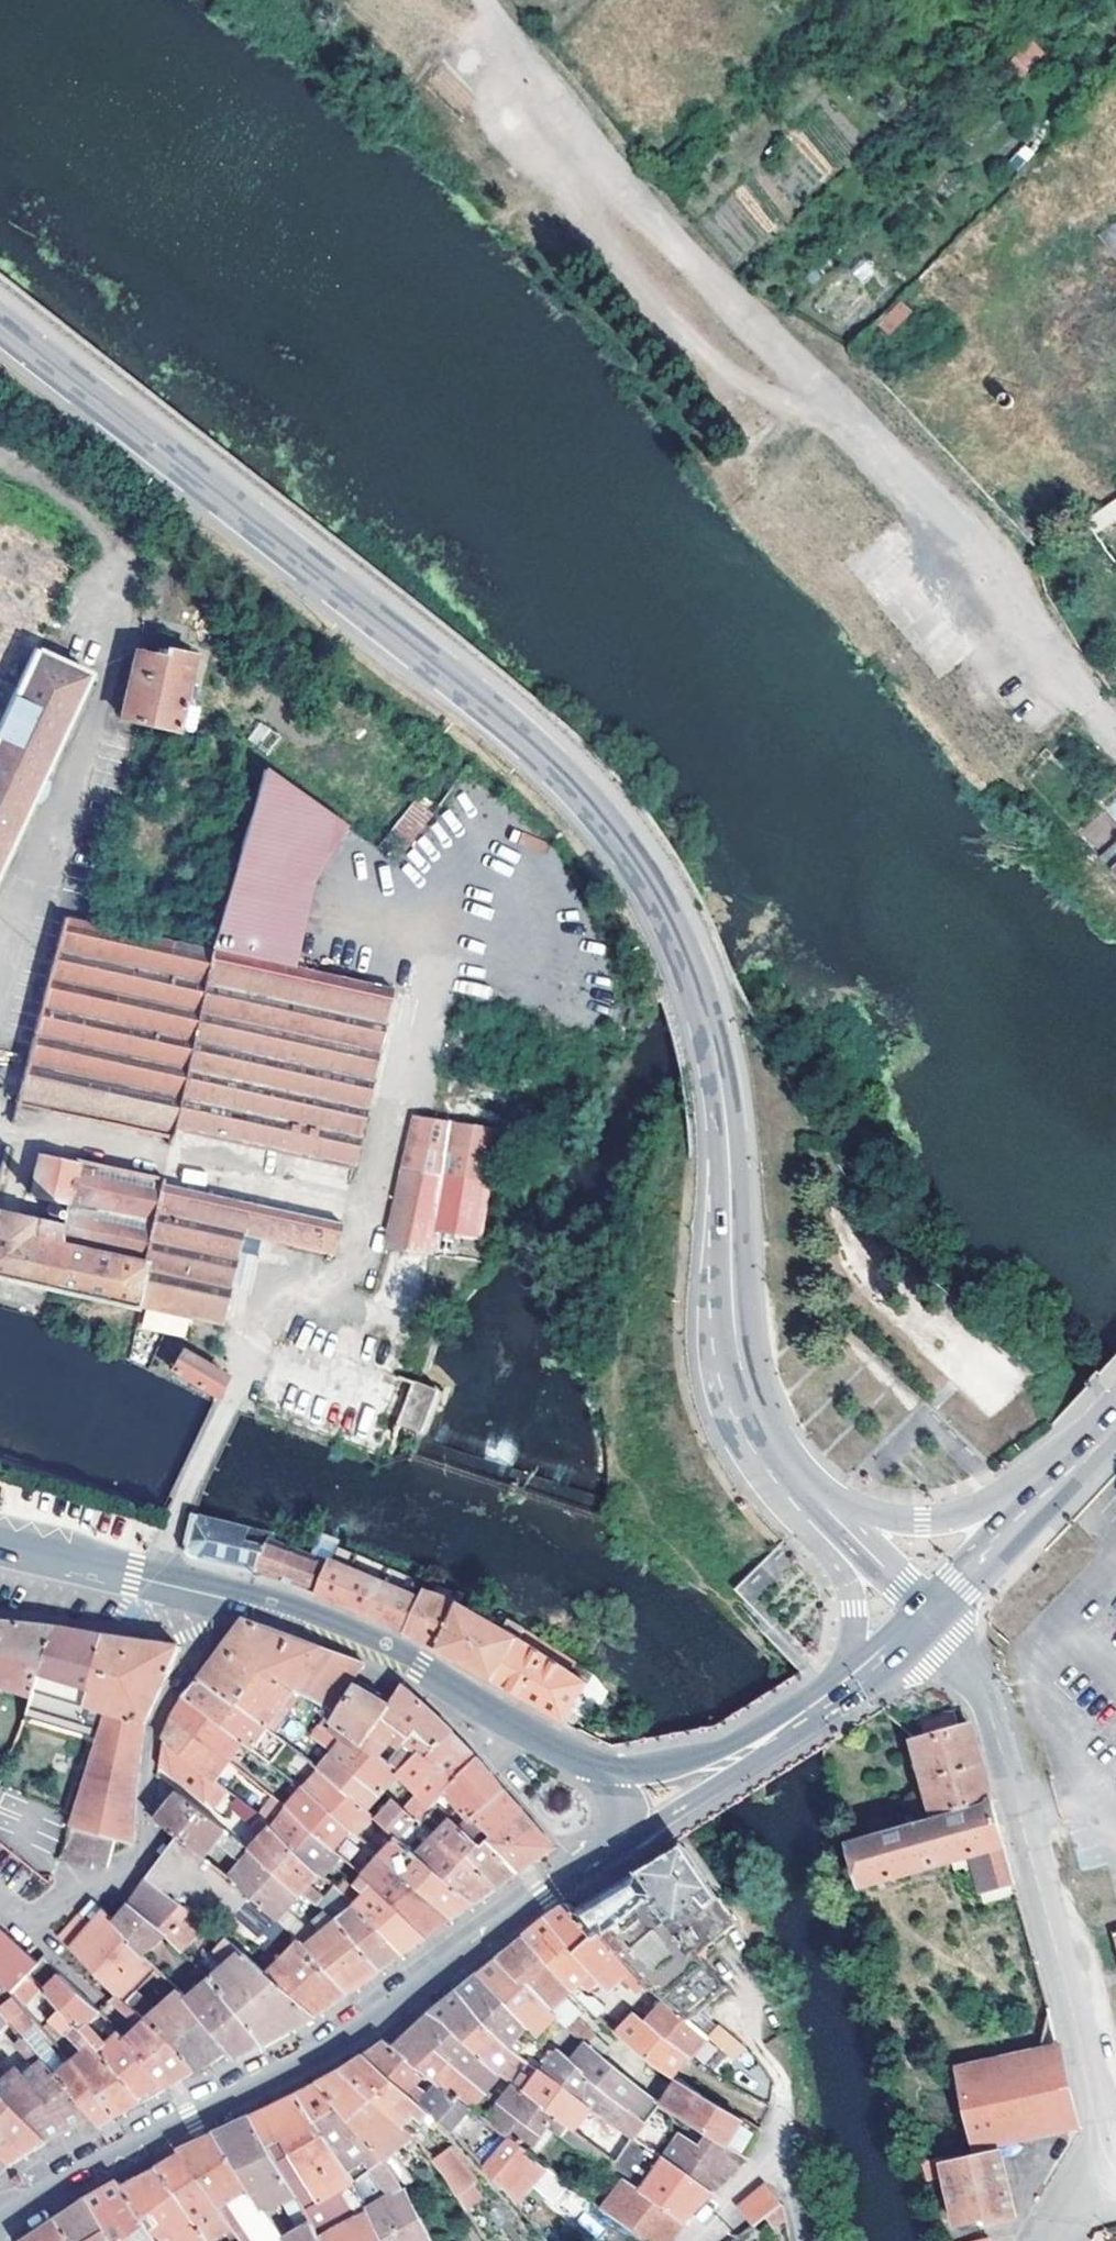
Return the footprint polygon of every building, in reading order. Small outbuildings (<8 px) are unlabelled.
[(1115,306),(1115,220),(1076,249),(1115,306)] [(875,320),(888,334),(913,313),(900,299),(875,320)] [(1115,516),(1115,501),(1087,522),(1094,532),(1115,516)] [(177,728),(196,655),(164,646),(160,655),(134,649),(119,714),(177,728)] [(35,648),(29,661),(12,697),(0,723),(0,866),(90,674),(35,648)] [(12,697),(29,661),(2,648),(0,653),(0,692),(12,697)] [(248,738),(265,751),(277,735),(259,722),(248,738)] [(215,932),(210,949),(213,949),(292,967),(311,882),(351,825),(266,765),(215,932)] [(385,836),(403,851),(434,814),(416,799),(385,836)] [(1112,830),(1092,849),(1115,874),(1115,835),(1112,830)] [(17,1103),(102,1123),(141,937),(63,919),(39,1011),(36,1028),(18,1098),(17,1103)] [(172,1139),(174,1128),(193,1041),(213,949),(210,949),(208,951),(141,937),(102,1123),(172,1139)] [(299,1063),(373,1079),(382,1035),(392,990),(371,985),(292,967),(213,949),(193,1041),(244,1051),(299,1063)] [(23,1024),(36,1028),(39,1011),(28,1009),(23,1024)] [(190,1131),(225,1139),(244,1051),(193,1041),(174,1128),(190,1131)] [(280,1150),(287,1119),(299,1063),(244,1051),(225,1139),(280,1150)] [(287,1119),(360,1135),(373,1079),(299,1063),(287,1119)] [(404,1173),(487,1191),(498,1136),(431,1121),(416,1118),(410,1144),(404,1173)] [(354,1166),(360,1135),(287,1119),(280,1150),(314,1157),(354,1166)] [(32,1192),(67,1202),(77,1160),(55,1155),(40,1152),(40,1155),(32,1192)] [(154,1222),(157,1212),(162,1182),(164,1176),(78,1158),(77,1160),(67,1202),(154,1222)] [(479,1236),(487,1191),(404,1173),(396,1207),(386,1250),(431,1260),(436,1229),(479,1236)] [(157,1212),(187,1218),(193,1189),(162,1182),(157,1212)] [(187,1218),(207,1223),(213,1193),(193,1189),(187,1218)] [(207,1223),(224,1227),(231,1197),(213,1193),(207,1223)] [(224,1227),(244,1231),(251,1202),(240,1199),(231,1197),(224,1227)] [(47,1203),(46,1207),(47,1210),(49,1213),(53,1214),(56,1213),(59,1211),(60,1208),(60,1205),(59,1203),(57,1201),(54,1199),(50,1200),(47,1203)] [(136,1306),(137,1302),(154,1222),(67,1202),(61,1224),(48,1285),(136,1306)] [(244,1231),(261,1235),(268,1205),(251,1202),(244,1231)] [(261,1235),(282,1239),(288,1209),(268,1205),(261,1235)] [(48,1285),(61,1224),(21,1214),(7,1211),(0,1209),(0,1274),(48,1285)] [(292,1241),(299,1243),(306,1213),(288,1209),(282,1239),(292,1241)] [(154,1222),(137,1302),(153,1306),(223,1322),(238,1247),(257,1252),(261,1235),(244,1231),(224,1227),(207,1223),(187,1218),(157,1212),(154,1222)] [(299,1243),(317,1247),(323,1217),(306,1213),(299,1243)] [(317,1247),(336,1251),(343,1222),(323,1217),(317,1247)] [(181,1353),(172,1368),(214,1394),(223,1380),(222,1372),(188,1352),(181,1353)] [(420,1383),(403,1426),(424,1434),(440,1391),(420,1383)] [(196,1557),(258,1572),(272,1538),(273,1534),(200,1516),(190,1548),(192,1554),(196,1557)] [(332,1557),(336,1538),(321,1535),(316,1554),(332,1557)] [(267,1576),(319,1596),(333,1563),(272,1538),(258,1572),(267,1576)] [(406,1632),(420,1599),(352,1570),(358,1556),(341,1549),(335,1563),(333,1563),(319,1596),(338,1603),(384,1621),(390,1624),(406,1632)] [(750,1604),(786,1568),(770,1553),(734,1589),(750,1604)] [(352,1570),(420,1599),(426,1586),(358,1556),(352,1570)] [(420,1640),(441,1651),(459,1611),(433,1597),(414,1636),(420,1640)] [(468,1666),(494,1681),(514,1644),(516,1642),(504,1636),(466,1615),(471,1606),(473,1602),(466,1599),(459,1611),(441,1651),(468,1666)] [(466,1615),(504,1636),(508,1627),(471,1606),(466,1615)] [(224,1652),(204,1680),(267,1729),(295,1690),(331,1711),(364,1665),(341,1656),(246,1621),(224,1652)] [(39,1686),(62,1629),(7,1623),(0,1622),(0,1692),(32,1705),(39,1686)] [(73,1696),(72,1700),(84,1705),(104,1636),(84,1633),(62,1629),(39,1686),(53,1692),(56,1686),(51,1684),(54,1675),(77,1685),(72,1696),(73,1696)] [(516,1642),(514,1644),(518,1647),(526,1634),(522,1632),(516,1642)] [(577,1664),(526,1634),(518,1647),(514,1644),(494,1681),(501,1685),(566,1720),(575,1707),(581,1696),(588,1684),(571,1674),(577,1664)] [(71,1834),(115,1841),(135,1844),(138,1782),(147,1725),(179,1648),(145,1642),(104,1636),(84,1705),(72,1700),(53,1692),(39,1686),(32,1705),(30,1709),(85,1731),(94,1709),(110,1716),(102,1739),(71,1834)] [(273,1734),(267,1729),(204,1680),(197,1687),(188,1697),(252,1748),(262,1735),(269,1740),(273,1734)] [(347,1764),(362,1743),(389,1706),(359,1687),(330,1726),(346,1738),(343,1741),(333,1752),(347,1764)] [(372,1752),(401,1777),(421,1755),(429,1760),(453,1734),(436,1718),(403,1687),(389,1706),(362,1743),(372,1752)] [(581,1696),(575,1707),(582,1711),(588,1701),(581,1696)] [(248,1753),(252,1748),(188,1697),(181,1707),(176,1715),(229,1760),(239,1747),(248,1753)] [(85,1731),(102,1739),(110,1716),(94,1709),(85,1731)] [(921,1721),(927,1741),(960,1731),(953,1711),(921,1721)] [(214,1779),(229,1760),(176,1715),(170,1729),(166,1740),(214,1779)] [(354,1770),(347,1764),(333,1752),(343,1741),(320,1725),(298,1754),(302,1757),(319,1771),(338,1788),(354,1770)] [(938,1819),(993,1803),(982,1762),(973,1727),(960,1731),(927,1741),(918,1743),(917,1744),(938,1819)] [(441,1786),(446,1792),(477,1757),(473,1753),(453,1734),(429,1760),(421,1755),(401,1777),(419,1793),(426,1797),(441,1786)] [(235,1795),(214,1779),(166,1740),(163,1753),(161,1761),(199,1793),(214,1804),(216,1802),(225,1809),(235,1795)] [(347,1764),(354,1770),(372,1752),(362,1743),(347,1764)] [(385,1795),(401,1777),(372,1752),(354,1770),(384,1796),(385,1795)] [(307,1784),(319,1771),(302,1757),(289,1771),(307,1784)] [(456,1822),(519,1873),(526,1869),(555,1848),(500,1783),(480,1760),(477,1757),(446,1792),(460,1809),(457,1812),(460,1817),(456,1822)] [(377,1804),(384,1796),(354,1770),(338,1788),(368,1813),(377,1804)] [(373,1817),(368,1813),(338,1788),(319,1771),(307,1784),(304,1788),(351,1830),(357,1834),(373,1817)] [(334,1850),(351,1830),(304,1788),(303,1789),(287,1807),(294,1813),(334,1850)] [(237,1858),(245,1848),(180,1793),(168,1808),(157,1820),(178,1838),(203,1858),(215,1841),(237,1858)] [(389,1814),(397,1804),(385,1795),(384,1796),(377,1804),(389,1814)] [(481,1900),(519,1873),(456,1822),(435,1805),(426,1797),(407,1811),(397,1804),(389,1814),(380,1824),(385,1828),(398,1838),(403,1843),(415,1826),(420,1829),(420,1838),(428,1846),(420,1857),(475,1904),(481,1900)] [(343,1858),(334,1850),(294,1813),(287,1807),(284,1811),(266,1798),(262,1804),(254,1798),(248,1806),(267,1821),(320,1875),(321,1874),(324,1876),(343,1858)] [(268,1841),(256,1858),(301,1894),(309,1886),(320,1875),(267,1821),(248,1806),(241,1801),(235,1809),(259,1827),(256,1831),(268,1841)] [(973,1859),(1006,1851),(993,1803),(938,1819),(853,1844),(864,1886),(954,1864),(973,1859)] [(410,1849),(420,1838),(420,1829),(415,1826),(403,1843),(410,1849)] [(389,1849),(398,1838),(385,1828),(375,1838),(389,1849)] [(71,1834),(57,1864),(98,1873),(100,1868),(109,1870),(115,1841),(71,1834)] [(224,1875),(203,1858),(178,1838),(163,1858),(148,1879),(204,1921),(219,1902),(260,1937),(265,1932),(275,1941),(286,1928),(278,1919),(224,1875)] [(461,1915),(475,1904),(420,1857),(410,1849),(403,1843),(398,1838),(389,1849),(383,1856),(455,1919),(461,1915)] [(289,1908),(301,1894),(256,1858),(245,1848),(237,1858),(224,1875),(278,1919),(289,1908)] [(668,2003),(685,2018),(725,1989),(700,1954),(738,1924),(684,1848),(642,1874),(578,1913),(596,1936),(605,1929),(652,1986),(658,1993),(668,2003)] [(983,1895),(1016,1885),(1011,1868),(1006,1851),(973,1859),(983,1895)] [(435,1933),(455,1919),(383,1856),(365,1878),(429,1937),(435,1933)] [(963,1901),(983,1895),(973,1859),(954,1864),(963,1901)] [(336,1888),(404,1955),(423,1941),(429,1937),(365,1878),(357,1888),(368,1898),(363,1903),(342,1882),(336,1888)] [(210,1925),(204,1921),(148,1879),(138,1893),(131,1903),(167,1936),(182,1951),(204,1930),(210,1925)] [(1016,1885),(983,1895),(985,1903),(1019,1895),(1016,1885)] [(392,1962),(404,1955),(336,1888),(334,1886),(322,1898),(309,1886),(301,1894),(323,1912),(381,1970),(392,1962)] [(122,1998),(133,1987),(156,1964),(147,1955),(135,1942),(133,1944),(117,1923),(96,1903),(90,1909),(78,1923),(64,1941),(122,1998)] [(147,1955),(167,1936),(131,1903),(122,1916),(117,1923),(133,1944),(135,1942),(147,1955)] [(641,1994),(652,1986),(605,1929),(596,1936),(578,1913),(570,1903),(554,1914),(549,1918),(574,1949),(604,1981),(612,1989),(626,1976),(641,1994)] [(306,1949),(319,1937),(289,1908),(278,1919),(286,1928),(302,1945),(306,1949)] [(319,1937),(306,1949),(349,1994),(355,1990),(381,1970),(323,1912),(313,1922),(325,1932),(319,1937)] [(595,1987),(604,1981),(574,1949),(549,1918),(532,1931),(526,1936),(576,1990),(598,2014),(609,2007),(597,1994),(590,1995),(581,1985),(586,1979),(595,1987)] [(224,1938),(210,1925),(204,1930),(219,1943),(224,1938)] [(36,1984),(28,1976),(37,1966),(22,1951),(3,1931),(0,1933),(0,1978),(25,2007),(42,1992),(36,1984)] [(569,1996),(576,1990),(526,1936),(507,1952),(500,1958),(557,2014),(586,2041),(603,2055),(611,2046),(592,2029),(580,2015),(583,2010),(569,1996)] [(298,2028),(316,2018),(268,1977),(254,1964),(224,1938),(219,1943),(198,1966),(216,1982),(268,2045),(281,2037),(298,2028)] [(323,2013),(349,1994),(306,1949),(302,1945),(268,1977),(316,2018),(323,2013)] [(540,2032),(557,2014),(500,1958),(495,1962),(479,1975),(540,2032)] [(28,1976),(36,1984),(53,1968),(43,1959),(37,1966),(28,1976)] [(253,2053),(268,2045),(216,1982),(198,1966),(197,1965),(190,1972),(204,1987),(188,2001),(230,2050),(239,2060),(253,2053)] [(48,1997),(61,2012),(145,2102),(164,2092),(171,2088),(131,2043),(121,2031),(108,2043),(89,2024),(102,2011),(61,1975),(44,1993),(48,1997)] [(566,2055),(540,2032),(479,1975),(473,1980),(459,1991),(488,2026),(517,2055),(526,2046),(518,2039),(523,2034),(553,2060),(544,2073),(591,2107),(664,2158),(714,2192),(732,2175),(700,2153),(641,2114),(598,2084),(566,2055)] [(137,1992),(133,1987),(122,1998),(151,2026),(198,2072),(224,2054),(230,2050),(188,2001),(180,1992),(158,2013),(137,1992)] [(508,2065),(517,2055),(488,2026),(459,1991),(454,1996),(430,2015),(502,2072),(516,2083),(518,2084),(524,2077),(508,2065)] [(145,2031),(151,2026),(122,1998),(118,2002),(145,2031)] [(702,2034),(685,2018),(668,2003),(649,2021),(688,2053),(703,2035),(702,2034)] [(127,2112),(145,2102),(61,2012),(53,2020),(75,2043),(68,2049),(78,2059),(73,2063),(119,2116),(127,2112)] [(672,2074),(688,2053),(649,2021),(638,2012),(621,2032),(651,2057),(672,2074)] [(488,2090),(502,2072),(430,2015),(417,2027),(412,2031),(488,2090)] [(732,2062),(745,2048),(719,2023),(706,2037),(732,2062)] [(178,2084),(198,2072),(151,2026),(145,2031),(131,2043),(171,2088),(178,2084)] [(26,2043),(38,2056),(48,2048),(33,2028),(21,2039),(26,2043)] [(484,2094),(488,2090),(412,2031),(408,2034),(393,2046),(428,2073),(443,2084),(473,2108),(484,2094)] [(654,2096),(634,2080),(603,2055),(586,2041),(575,2053),(572,2050),(566,2055),(598,2084),(641,2114),(654,2096)] [(40,2070),(45,2064),(38,2056),(26,2043),(19,2049),(40,2070)] [(418,2084),(428,2073),(393,2046),(388,2043),(375,2052),(368,2056),(433,2114),(455,2133),(473,2108),(443,2084),(433,2097),(418,2084)] [(981,2150),(1079,2129),(1071,2091),(1064,2055),(1043,2052),(962,2068),(981,2150)] [(424,2124),(433,2114),(368,2056),(362,2059),(346,2070),(404,2127),(416,2116),(424,2124)] [(111,2121),(119,2116),(73,2063),(57,2077),(94,2117),(102,2126),(111,2121)] [(94,2117),(57,2077),(45,2064),(40,2070),(29,2081),(22,2073),(11,2083),(0,2070),(0,2094),(51,2147),(88,2121),(94,2117)] [(415,2138),(404,2127),(346,2070),(340,2074),(321,2084),(370,2142),(386,2163),(400,2184),(421,2217),(426,2214),(427,2210),(409,2181),(411,2179),(395,2153),(415,2138)] [(576,2128),(580,2122),(591,2107),(544,2073),(542,2072),(527,2092),(571,2125),(576,2128)] [(665,2103),(713,2134),(749,2159),(757,2141),(761,2131),(680,2080),(665,2103)] [(563,2135),(571,2125),(527,2092),(518,2084),(516,2083),(502,2101),(544,2134),(550,2126),(563,2135)] [(375,2170),(386,2163),(370,2142),(321,2084),(306,2092),(299,2095),(338,2152),(357,2140),(375,2170)] [(0,2094),(0,2150),(19,2169),(25,2165),(51,2147),(0,2094)] [(371,2209),(357,2182),(338,2152),(299,2095),(268,2110),(253,2117),(314,2211),(331,2240),(388,2240),(371,2209)] [(531,2152),(540,2139),(498,2106),(488,2119),(503,2131),(513,2138),(531,2152)] [(652,2173),(664,2158),(591,2107),(580,2122),(652,2173)] [(314,2211),(253,2117),(243,2122),(231,2128),(220,2133),(267,2209),(283,2200),(300,2229),(286,2239),(287,2240),(331,2240),(314,2211)] [(608,2166),(614,2157),(576,2128),(571,2125),(563,2135),(561,2139),(603,2171),(608,2166)] [(267,2209),(220,2133),(195,2144),(180,2151),(183,2154),(232,2221),(247,2240),(287,2240),(286,2239),(267,2209)] [(732,2175),(749,2159),(713,2134),(700,2153),(732,2175)] [(488,2170),(506,2191),(519,2206),(549,2166),(534,2155),(531,2152),(513,2138),(488,2170)] [(577,2168),(540,2139),(531,2152),(534,2155),(549,2166),(565,2178),(569,2181),(574,2172),(577,2168)] [(457,2198),(465,2192),(477,2185),(454,2149),(440,2157),(435,2148),(427,2153),(457,2198)] [(13,2173),(19,2169),(0,2150),(0,2183),(13,2173)] [(928,2161),(931,2178),(949,2175),(960,2226),(989,2220),(990,2225),(1018,2219),(1004,2153),(947,2164),(946,2158),(928,2161)] [(212,2235),(232,2221),(183,2154),(178,2157),(161,2167),(212,2235)] [(646,2181),(614,2157),(608,2166),(640,2189),(646,2181)] [(702,2203),(714,2192),(664,2158),(652,2173),(646,2181),(640,2189),(684,2221),(702,2203)] [(386,2163),(375,2170),(391,2196),(371,2209),(388,2240),(434,2240),(421,2217),(400,2184),(386,2163)] [(684,2221),(640,2189),(608,2166),(603,2171),(599,2176),(595,2182),(590,2188),(586,2193),(648,2240),(673,2240),(676,2235),(684,2221)] [(212,2235),(161,2167),(149,2174),(143,2177),(188,2240),(216,2240),(212,2235)] [(532,2192),(573,2217),(585,2198),(545,2172),(532,2192)] [(586,2193),(590,2188),(586,2180),(574,2172),(569,2181),(586,2193)] [(143,2177),(137,2180),(124,2187),(162,2240),(188,2240),(143,2177)] [(124,2187),(121,2182),(97,2195),(90,2198),(116,2240),(162,2240),(124,2187)] [(755,2227),(768,2217),(780,2207),(783,2203),(768,2186),(741,2207),(755,2227)] [(474,2208),(465,2192),(457,2198),(467,2213),(474,2208)] [(90,2198),(83,2203),(75,2209),(60,2219),(73,2240),(116,2240),(90,2198)] [(775,2227),(789,2217),(787,2208),(783,2203),(780,2207),(768,2217),(775,2227)] [(60,2219),(29,2239),(26,2240),(73,2240),(60,2219)]
